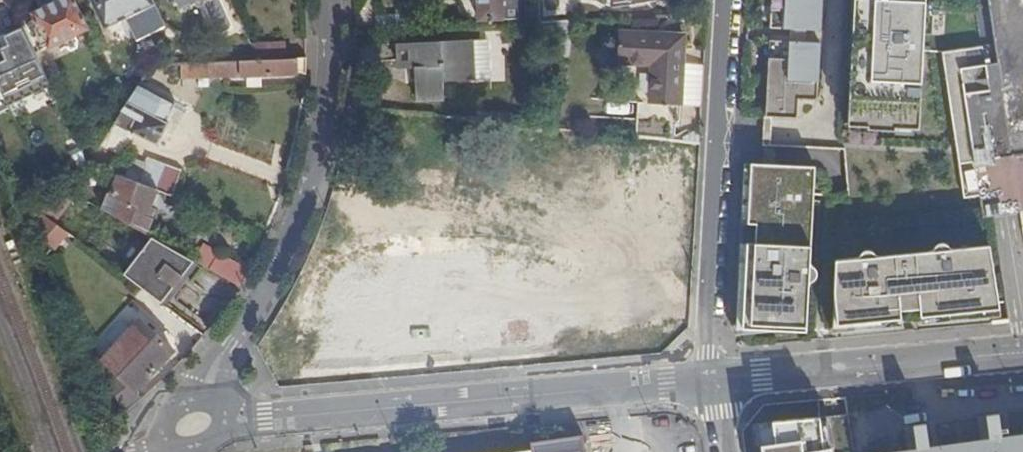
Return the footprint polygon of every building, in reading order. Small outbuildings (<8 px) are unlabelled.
[(77,0),(64,0),(34,15),(38,23),(30,27),(43,52),(51,48),(52,50),(92,31),(77,0)] [(156,0),(94,0),(108,29),(158,5),(156,0)] [(522,24),(522,10),(515,10),(515,1),(522,0),(483,0),(483,24),(522,24)] [(774,33),(825,36),(827,0),(776,0),(774,33)] [(930,0),(869,0),(869,3),(859,3),(852,130),(871,131),(871,134),(899,135),(899,132),(923,133),(930,0)] [(994,47),(1011,155),(1022,153),(1022,0),(987,0),(994,47)] [(543,27),(542,9),(529,10),(530,28),(543,27)] [(381,21),(381,35),(410,34),(410,19),(381,21)] [(655,109),(685,110),(688,40),(624,37),(621,67),(657,69),(655,107),(655,109)] [(475,85),(475,84),(474,45),(474,44),(402,47),(402,73),(418,73),(419,105),(445,104),(445,87),(475,85)] [(474,45),(475,84),(492,83),(490,44),(474,45)] [(769,122),(801,123),(802,104),(821,105),(824,49),(773,45),(769,122)] [(289,46),(255,48),(263,64),(290,62),(289,46)] [(994,47),(943,54),(964,200),(979,198),(981,214),(982,222),(995,220),(1006,218),(1022,216),(1022,153),(1011,155),(994,47)] [(290,62),(263,64),(205,67),(203,67),(186,68),(186,81),(300,76),(310,79),(310,61),(290,62)] [(171,124),(180,106),(146,87),(115,133),(130,142),(136,133),(139,135),(163,149),(175,127),(171,124)] [(676,145),(679,145),(680,129),(682,126),(684,126),(685,110),(655,109),(655,107),(642,107),(640,141),(641,141),(676,145)] [(699,145),(700,128),(693,129),(682,136),(683,143),(699,145)] [(126,159),(139,135),(136,133),(130,142),(115,133),(105,147),(126,159)] [(85,136),(79,139),(86,154),(92,151),(85,136)] [(161,193),(177,198),(186,173),(152,160),(143,185),(161,193)] [(818,288),(821,285),(823,283),(825,279),(824,275),(819,270),(818,267),(823,172),(767,169),(765,199),(757,199),(756,229),(764,229),(763,247),(755,247),(753,278),(761,279),(761,287),(757,287),(755,332),(765,333),(785,334),(814,332),(817,291),(818,288)] [(161,193),(143,185),(124,178),(116,199),(126,203),(120,219),(149,236),(157,216),(154,213),(161,193)] [(71,183),(65,188),(78,196),(85,199),(88,193),(71,183)] [(65,188),(36,211),(55,225),(78,196),(65,188)] [(30,216),(42,240),(57,251),(69,235),(55,225),(36,211),(30,216)] [(157,240),(128,279),(166,307),(198,264),(157,240)] [(953,252),(951,250),(947,247),(943,247),(940,248),(935,253),(932,255),(883,260),(879,259),(873,254),(869,253),(865,255),(861,259),(859,262),(838,264),(833,297),(835,320),(868,317),(868,325),(899,323),(899,315),(908,314),(918,313),(919,321),(956,318),(955,308),(1000,304),(992,250),(957,253),(953,252)] [(242,289),(249,276),(223,260),(215,274),(242,289)] [(128,417),(147,401),(140,394),(177,355),(144,324),(107,364),(119,375),(112,384),(128,417)] [(101,344),(96,349),(102,362),(110,352),(101,344)] [(762,451),(831,451),(826,416),(758,424),(762,451)] [(1005,444),(1004,433),(998,433),(992,434),(994,446),(948,451),(1022,451),(1022,442),(1005,444)] [(536,450),(536,451),(588,451),(586,439),(541,445),(535,446),(536,450)] [(932,443),(926,444),(920,444),(921,451),(933,451),(932,443)]
